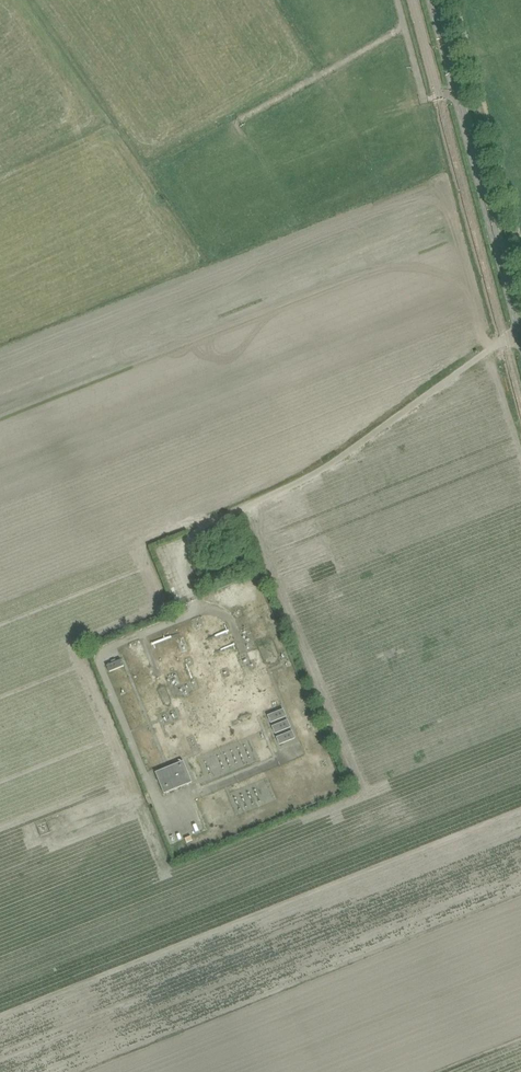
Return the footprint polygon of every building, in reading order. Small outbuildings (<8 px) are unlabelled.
[(258,641),(264,663),(273,660),(268,638),(258,641)] [(121,659),(106,665),(109,671),(124,665),(121,659)] [(283,709),(268,715),(271,722),(286,715),(283,709)] [(287,720),(272,726),(275,733),(290,726),(287,720)] [(292,731),(277,737),(280,744),(295,737),(292,731)] [(183,761),(156,772),(164,793),(192,782),(183,761)]
